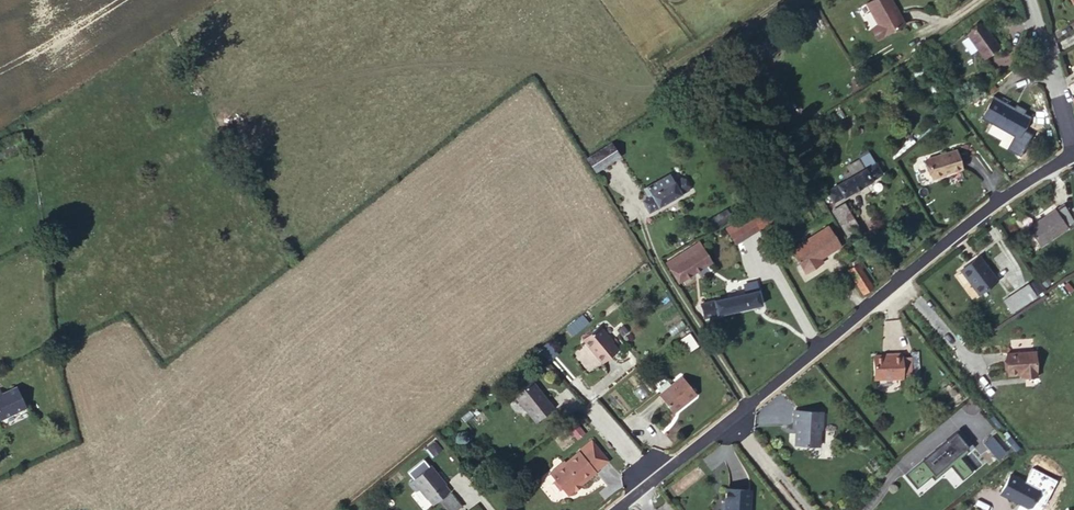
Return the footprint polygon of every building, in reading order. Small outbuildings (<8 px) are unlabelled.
[(909,19),(896,0),(871,0),(884,21),(875,26),(882,37),(909,19)] [(996,43),(980,19),(965,29),(981,53),(996,43)] [(980,113),(1016,134),(1028,114),(1022,111),(1025,105),(1016,99),(1013,104),(992,93),(980,113)] [(597,164),(621,150),(613,136),(589,151),(597,164)] [(928,173),(958,166),(954,147),(924,154),(928,173)] [(843,167),(846,174),(873,158),(867,148),(859,153),(857,150),(846,158),(850,163),(843,167)] [(873,158),(846,174),(825,186),(832,198),(880,171),(873,158)] [(647,209),(687,186),(678,169),(647,185),(651,193),(642,197),(647,209)] [(772,213),(765,197),(749,206),(756,221),(772,213)] [(832,206),(850,236),(863,228),(846,198),(832,206)] [(756,221),(749,206),(731,216),(725,220),(733,235),(756,221)] [(1047,209),(1027,222),(1041,242),(1068,224),(1057,207),(1048,212),(1047,209)] [(725,220),(731,216),(726,208),(709,217),(712,226),(725,220)] [(814,254),(839,240),(827,220),(789,242),(803,266),(817,257),(814,254)] [(679,251),(689,269),(707,259),(697,240),(679,251)] [(984,247),(965,259),(980,284),(1000,272),(984,247)] [(663,261),(673,278),(689,269),(679,251),(663,261)] [(860,287),(868,283),(856,260),(848,265),(860,287)] [(741,277),(742,289),(756,286),(754,275),(741,277)] [(1009,289),(1016,302),(1040,288),(1033,276),(1009,289)] [(756,286),(742,289),(698,298),(701,312),(758,299),(756,286)] [(567,328),(573,334),(583,325),(577,318),(567,328)] [(600,358),(616,345),(598,322),(582,333),(600,358)] [(688,350),(697,346),(691,333),(682,337),(688,350)] [(1035,375),(1034,349),(1006,351),(1006,372),(1023,371),(1023,375),(1035,375)] [(910,374),(910,371),(910,356),(910,352),(877,352),(877,373),(910,374)] [(910,356),(910,371),(919,371),(918,356),(910,356)] [(551,403),(529,376),(513,391),(533,418),(551,403)] [(657,397),(670,414),(695,395),(680,377),(657,397)] [(26,402),(17,382),(2,389),(0,384),(0,413),(26,402)] [(825,424),(826,408),(797,405),(796,421),(798,422),(797,438),(799,441),(819,443),(820,441),(821,428),(825,424)] [(573,418),(567,423),(573,431),(579,426),(573,418)] [(975,446),(960,428),(911,467),(921,478),(929,472),(932,475),(935,479),(952,465),(963,479),(973,470),(962,457),(975,446)] [(984,443),(998,458),(1006,451),(992,435),(984,443)] [(546,472),(563,494),(605,461),(590,443),(577,455),(574,451),(562,462),(560,459),(546,472)] [(428,491),(433,497),(448,483),(428,457),(406,476),(412,484),(416,481),(425,493),(428,491)] [(921,478),(911,467),(905,472),(917,487),(932,475),(929,472),(921,478)] [(1040,489),(1011,474),(1000,494),(1029,509),(1040,489)] [(752,485),(728,484),(726,509),(750,509),(752,485)] [(462,506),(450,492),(439,501),(447,509),(457,509),(462,506)]
